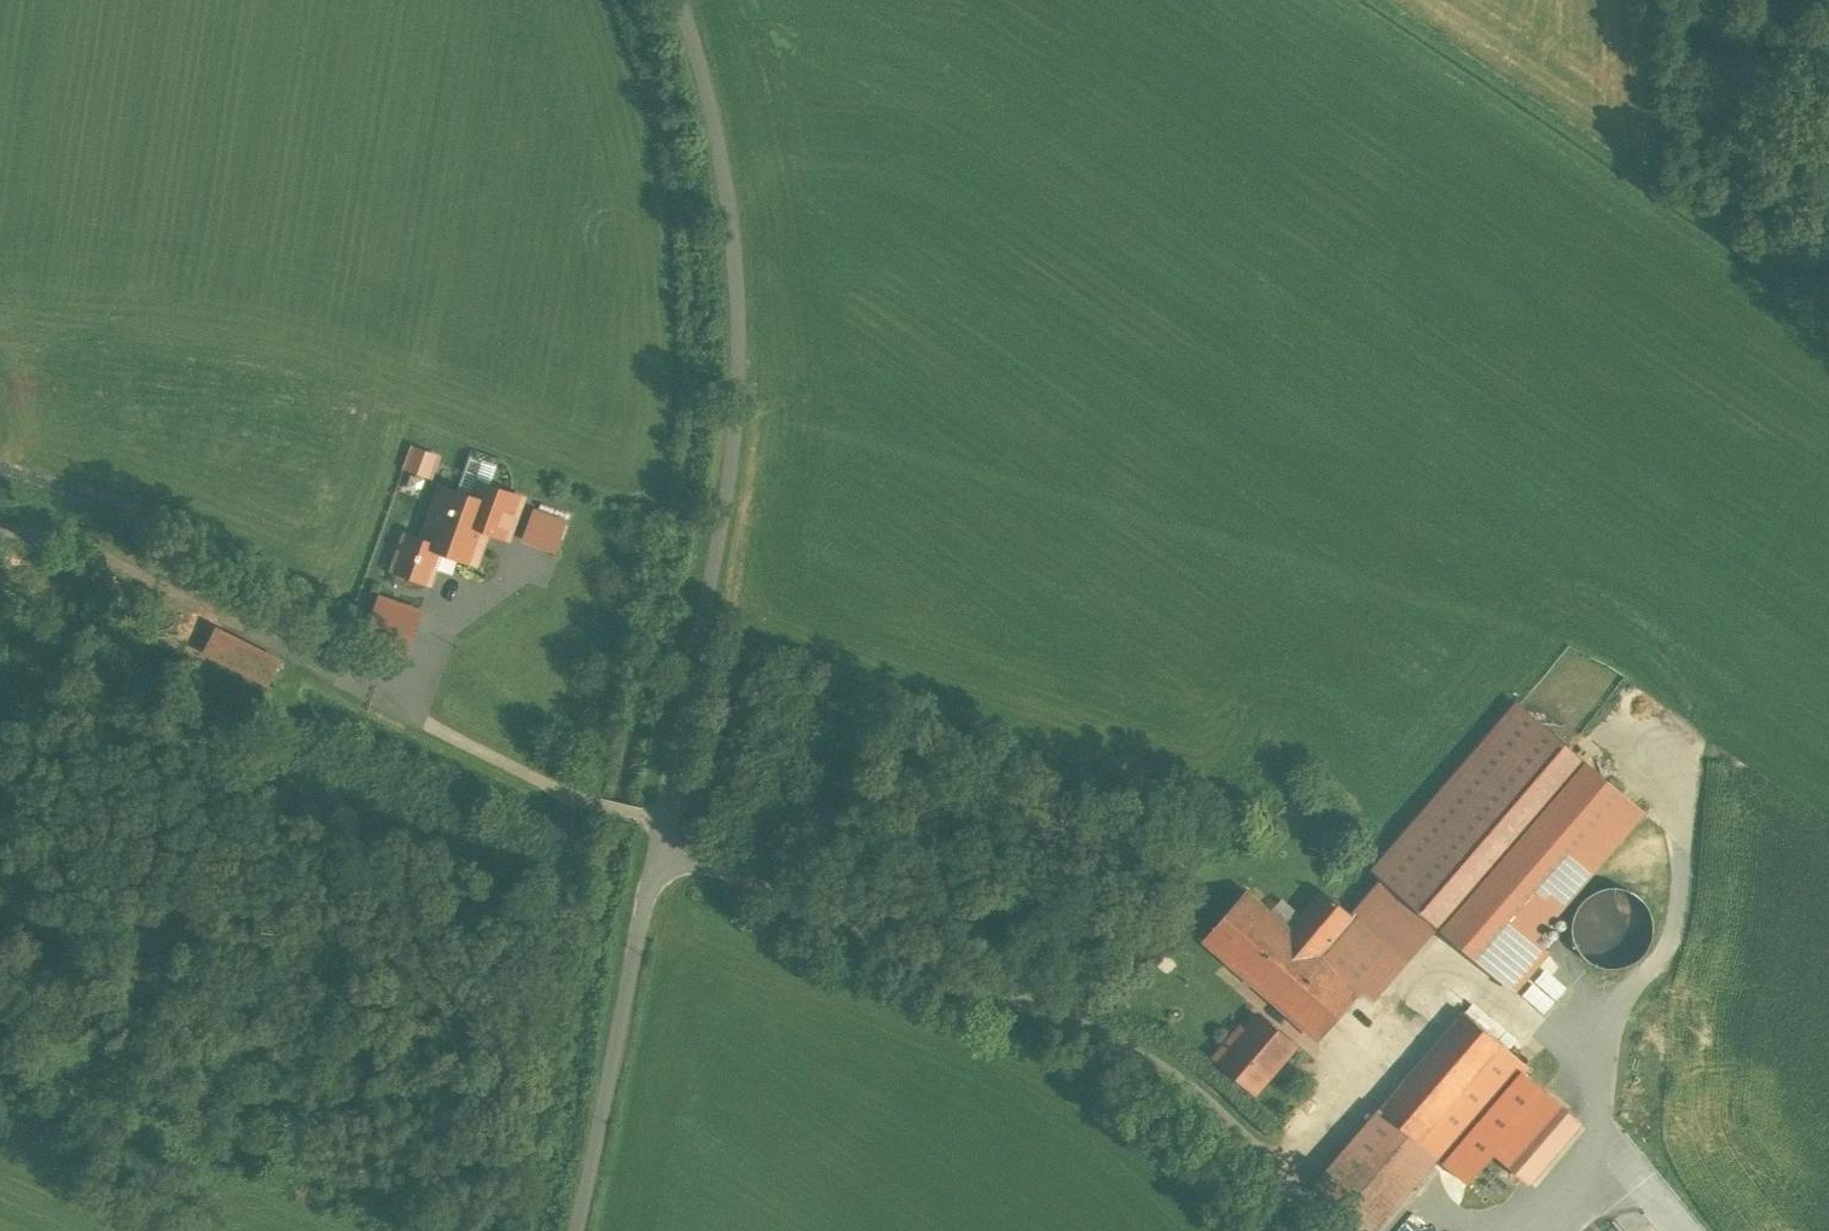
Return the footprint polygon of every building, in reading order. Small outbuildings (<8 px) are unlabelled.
[(442,455),(412,444),(403,469),(433,480),(442,455)] [(403,530),(388,573),(432,588),(444,555),(478,567),(489,534),(511,542),(527,497),(478,479),(473,495),(440,483),(421,536),(403,530)] [(569,520),(534,508),(522,541),(557,554),(569,520)] [(392,615),(417,628),(425,611),(400,598),(392,615)] [(204,654),(271,685),(285,655),(217,624),(204,654)] [(1324,890),(1290,929),(1321,956),(1280,1004),(1318,1038),(1425,915),(1514,991),(1548,952),(1532,939),(1642,812),(1519,705),(1375,870),(1385,878),(1353,915),(1324,890)] [(1578,908),(1575,916),(1573,924),(1573,933),(1575,942),(1579,949),(1585,956),(1591,962),(1599,965),(1608,968),(1616,968),(1625,966),(1633,963),(1640,958),(1646,951),(1650,944),(1653,935),(1653,926),(1652,918),(1649,910),(1644,902),(1638,896),(1631,892),(1623,889),(1614,887),(1605,888),(1597,891),(1590,895),(1583,901),(1578,908)] [(1205,939),(1280,1004),(1321,956),(1290,929),(1246,892),(1205,939)] [(1466,992),(1312,1170),(1375,1230),(1384,1230),(1536,1051),(1466,992)] [(1241,1027),(1216,1056),(1257,1091),(1295,1046),(1258,1014),(1245,1030),(1241,1027)] [(1545,1092),(1493,1151),(1531,1183),(1582,1125),(1545,1092)]
